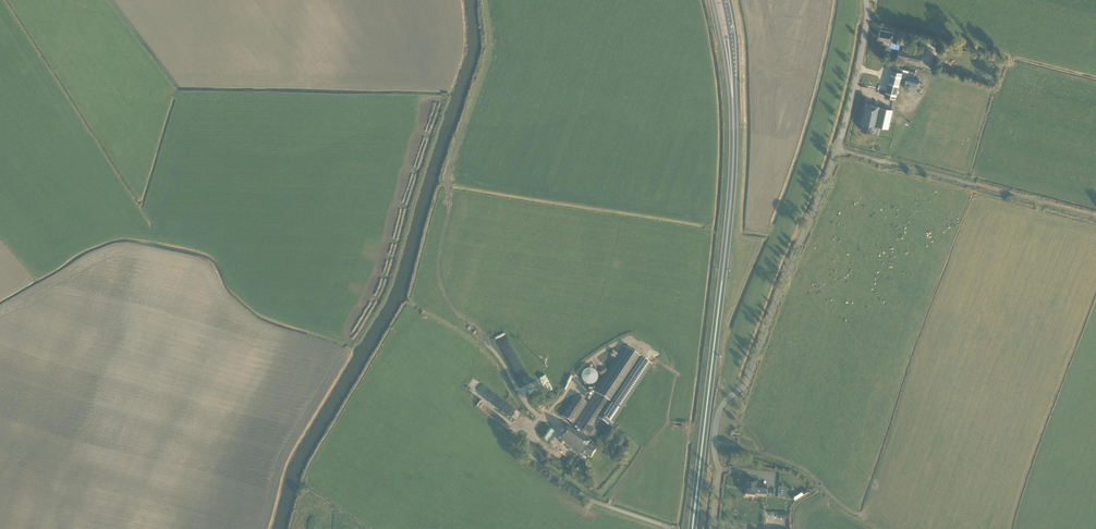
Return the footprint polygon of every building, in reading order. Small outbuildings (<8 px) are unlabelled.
[(895,35),(895,37),(892,36),(893,32),(880,29),(878,38),(898,43),(900,36),(895,35)] [(902,48),(899,48),(896,59),(919,64),(922,52),(903,47),(902,48)] [(887,84),(884,95),(895,98),(902,71),(891,69),(887,84)] [(918,81),(905,77),(902,90),(907,91),(908,86),(916,88),(918,81)] [(861,130),(872,132),(878,106),(865,103),(861,120),(863,121),(861,130)] [(892,109),(880,106),(875,126),(888,128),(892,109)] [(495,336),(498,343),(508,338),(504,331),(495,336)] [(595,394),(574,426),(578,429),(584,432),(593,438),(603,422),(608,425),(610,422),(612,424),(622,410),(651,365),(625,348),(595,393),(595,394)] [(597,383),(597,369),(583,370),(583,384),(597,383)] [(588,404),(576,396),(562,417),(573,425),(588,404)] [(477,406),(487,413),(492,408),(482,400),(477,406)] [(505,400),(500,407),(516,418),(521,412),(505,400)] [(591,442),(570,428),(561,441),(582,455),(583,454),(591,459),(596,451),(589,446),(591,442)] [(547,431),(543,437),(548,441),(552,434),(547,431)] [(559,458),(565,464),(569,459),(563,453),(559,458)] [(756,495),(766,496),(767,487),(756,486),(757,483),(747,482),(747,483),(746,488),(746,491),(745,496),(745,497),(746,497),(746,496),(755,498),(756,495)]
